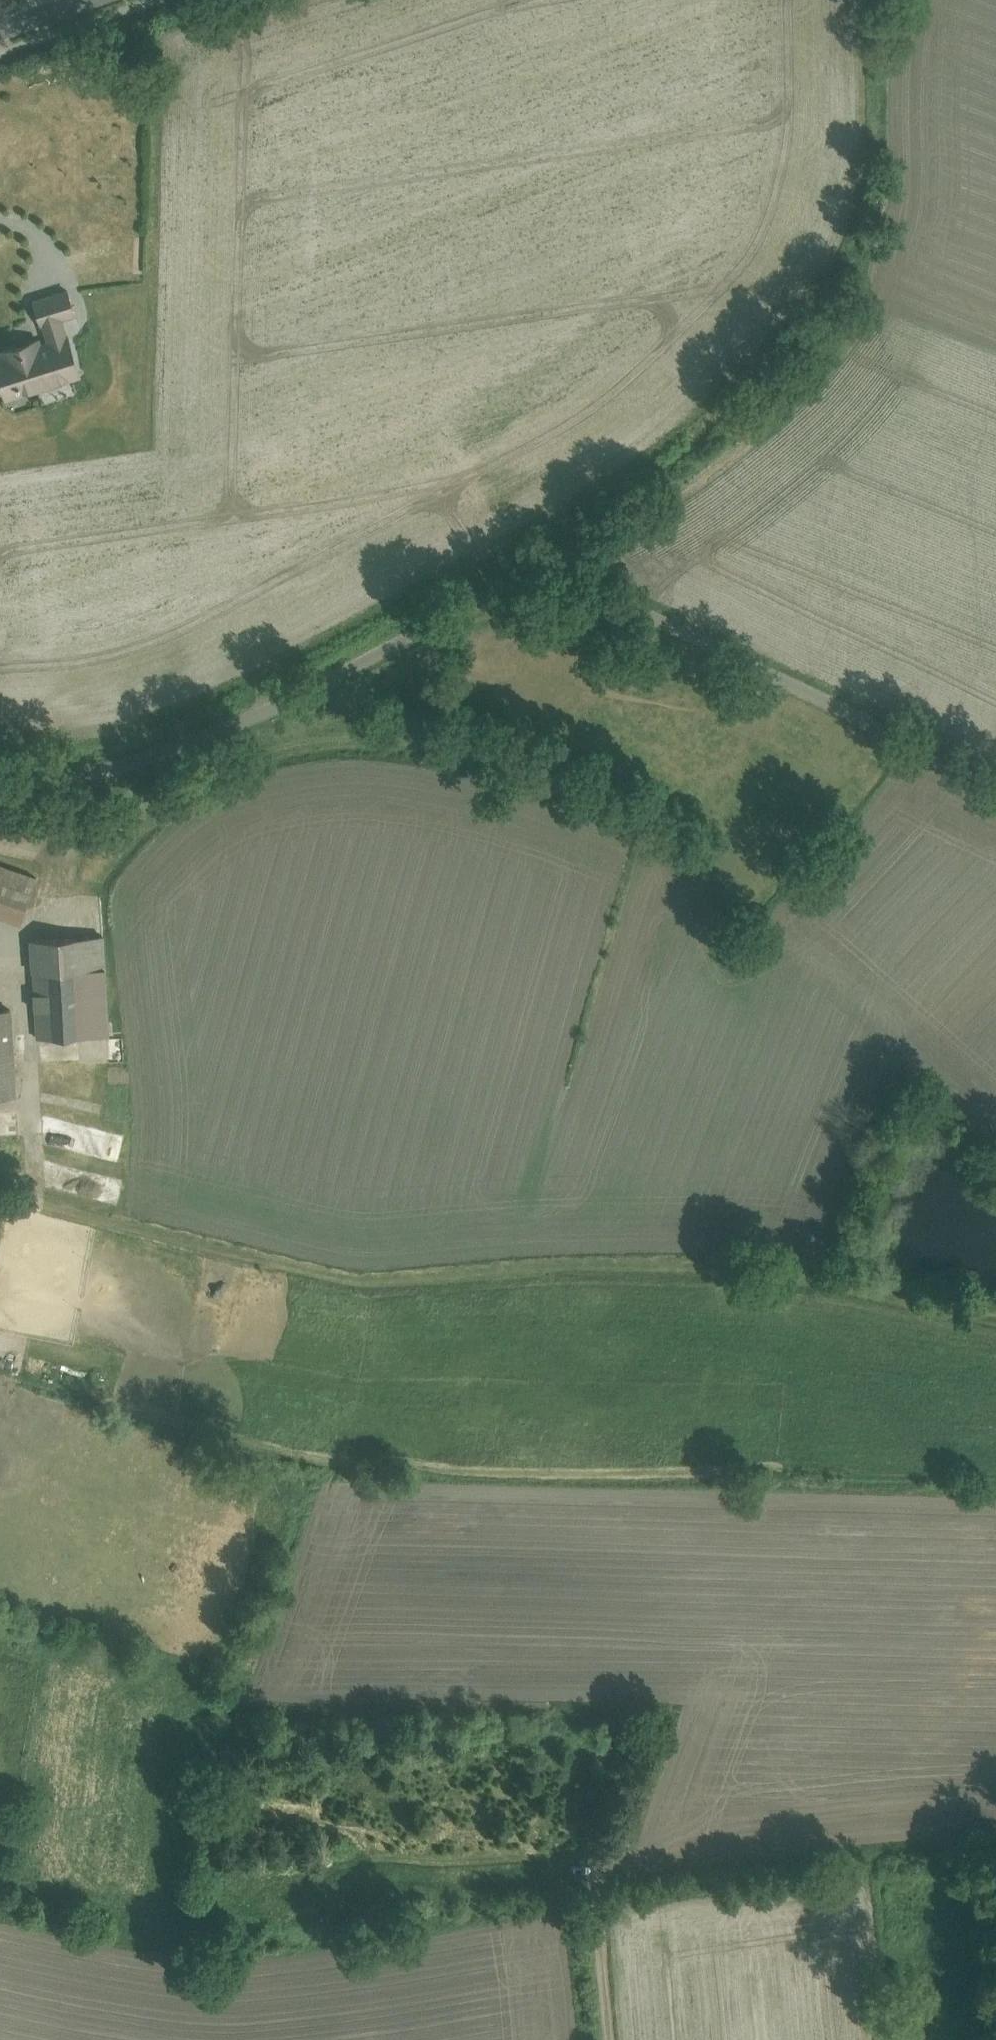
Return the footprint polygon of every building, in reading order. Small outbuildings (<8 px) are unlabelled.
[(99,373),(72,289),(22,305),(33,341),(0,352),(0,405),(99,373)] [(120,300),(122,313),(139,310),(136,297),(120,300)] [(40,871),(0,858),(0,914),(23,922),(40,871)] [(105,929),(33,933),(39,1037),(110,1033),(105,929)] [(0,1004),(0,1095),(17,1094),(12,1004),(0,1004)]
